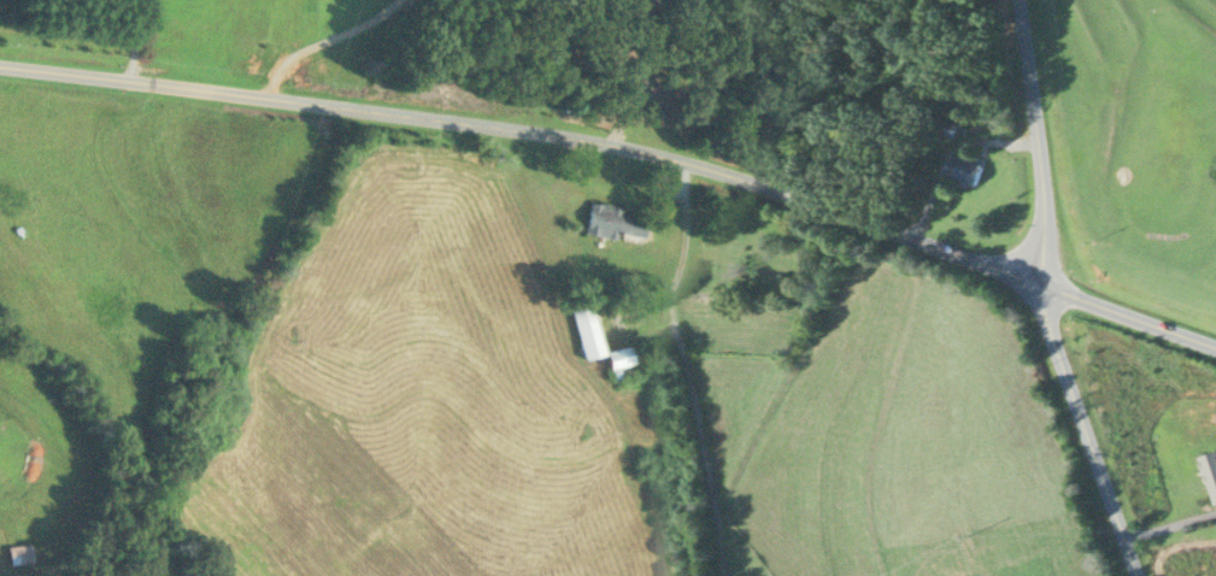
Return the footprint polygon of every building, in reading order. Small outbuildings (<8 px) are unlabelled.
[(954,138),(958,124),(940,119),(936,132),(954,138)] [(943,174),(975,186),(983,165),(951,153),(943,174)] [(614,238),(615,232),(643,238),(647,214),(590,204),(585,232),(614,238)] [(602,352),(589,299),(570,304),(584,360),(605,354),(609,370),(633,364),(628,345),(602,352)] [(1198,456),(1214,505),(1215,504),(1215,451),(1198,456)] [(29,544),(7,546),(8,564),(31,562),(29,544)]
